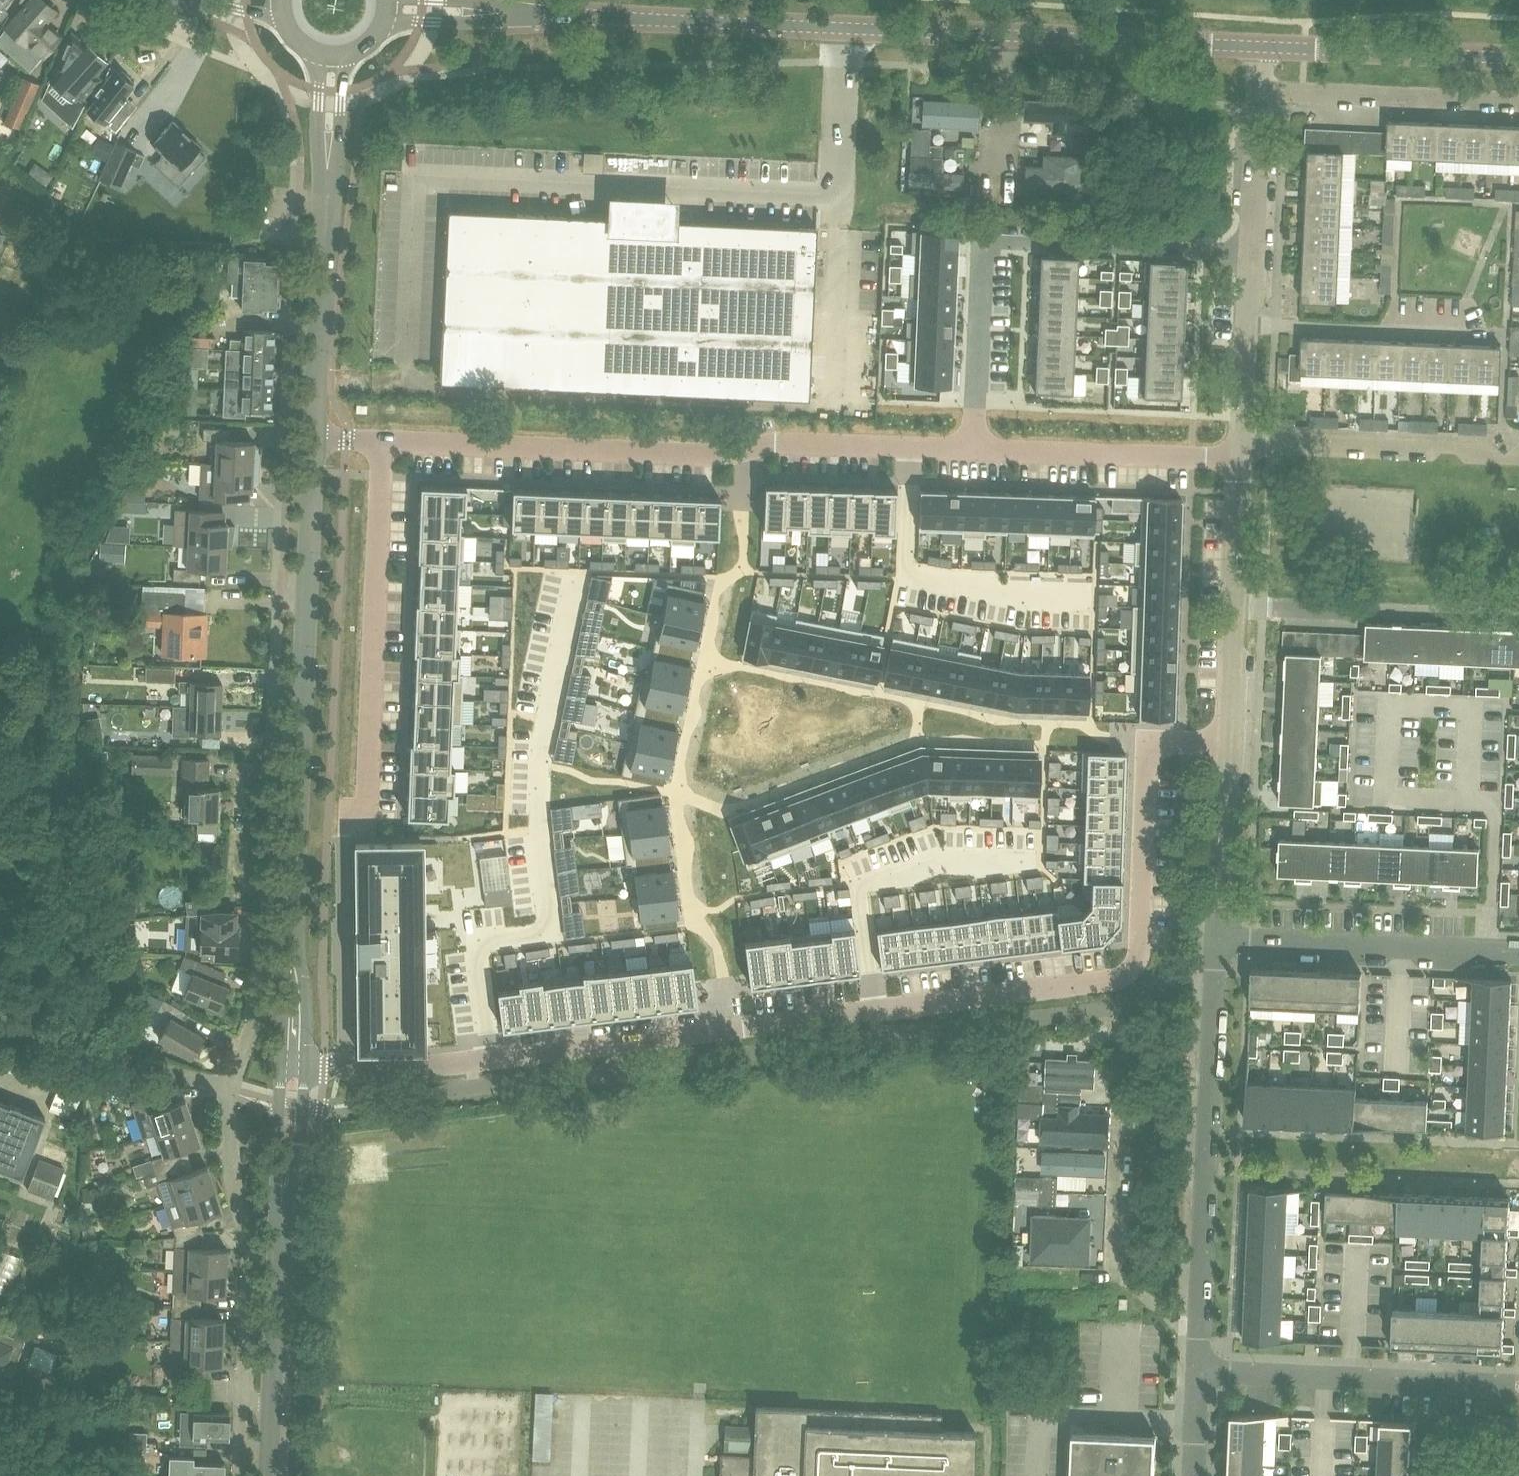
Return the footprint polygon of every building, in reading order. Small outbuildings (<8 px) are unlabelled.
[(9,0),(0,0),(0,21),(7,12),(2,8),(9,0)] [(13,18),(4,28),(26,48),(28,46),(42,58),(61,36),(45,23),(56,11),(45,0),(29,0),(13,18)] [(108,60),(85,42),(84,44),(71,33),(56,70),(59,72),(51,82),(74,100),(80,93),(85,98),(101,78),(96,73),(108,60)] [(89,105),(90,106),(101,116),(109,105),(116,111),(127,98),(124,95),(134,86),(116,69),(111,67),(107,79),(95,94),(89,105)] [(40,83),(24,77),(4,122),(20,129),(40,83)] [(924,96),(922,123),(978,125),(979,98),(924,96)] [(1026,101),(1026,119),(1050,120),(1050,133),(1066,133),(1066,122),(1076,122),(1077,102),(1026,101)] [(1388,153),(1388,155),(1413,156),(1414,121),(1389,120),(1389,132),(1388,153)] [(153,142),(164,153),(155,163),(164,172),(171,164),(175,167),(177,165),(180,168),(200,145),(173,121),(153,142)] [(1414,121),(1413,156),(1437,157),(1439,122),(1414,121)] [(1439,122),(1437,157),(1462,158),(1464,123),(1439,122)] [(1464,123),(1462,158),(1487,159),(1488,125),(1464,123)] [(1488,125),(1487,159),(1512,160),(1513,126),(1488,125)] [(912,128),(912,144),(929,145),(929,144),(930,129),(912,128)] [(1307,128),(1306,149),(1309,150),(1318,150),(1318,129),(1307,128)] [(1318,129),(1318,150),(1329,151),(1330,129),(1318,129)] [(1330,129),(1329,151),(1341,151),(1342,130),(1330,129)] [(1342,130),(1341,151),(1344,151),(1353,152),(1354,130),(1342,130)] [(1354,130),(1353,152),(1356,152),(1365,152),(1366,131),(1354,130)] [(1366,131),(1365,152),(1377,153),(1378,131),(1366,131)] [(1378,131),(1377,153),(1388,153),(1389,132),(1378,131)] [(1071,135),(1070,149),(1088,150),(1089,137),(1071,135)] [(962,136),(962,145),(974,146),(974,136),(962,136)] [(120,188),(137,152),(137,151),(117,141),(100,178),(101,179),(98,185),(115,194),(119,187),(120,188)] [(912,144),(911,155),(942,157),(943,145),(929,145),(912,144)] [(1309,150),(1308,175),(1343,177),(1344,157),(1355,157),(1356,152),(1353,152),(1344,151),(1341,151),(1329,151),(1318,150),(1309,150)] [(1042,152),(1042,161),(1026,160),(1025,172),(1043,172),(1042,180),(1081,180),(1082,153),(1042,152)] [(896,172),(912,173),(914,156),(898,155),(896,172)] [(943,170),(943,160),(919,159),(918,182),(965,184),(966,171),(943,170)] [(1387,167),(1387,179),(1395,180),(1396,167),(1387,167)] [(1308,175),(1307,200),(1342,201),(1343,177),(1308,175)] [(1398,194),(1412,195),(1412,185),(1398,184),(1398,194)] [(1412,195),(1426,196),(1426,186),(1412,185),(1412,195)] [(1447,197),(1461,197),(1462,187),(1447,187),(1447,197)] [(1461,197),(1475,198),(1476,188),(1462,187),(1461,197)] [(1496,199),(1511,200),(1511,190),(1497,189),(1496,199)] [(1518,200),(1518,190),(1511,190),(1511,200),(1518,200)] [(1307,200),(1306,225),(1341,226),(1342,201),(1307,200)] [(808,398),(816,227),(668,220),(668,208),(618,206),(617,218),(448,210),(440,381),(808,398)] [(1395,229),(1395,215),(1385,214),(1385,228),(1395,229)] [(1306,225),(1305,250),(1339,251),(1341,226),(1306,225)] [(1394,243),(1395,229),(1385,228),(1384,242),(1394,243)] [(911,253),(911,254),(916,254),(916,253),(956,255),(957,232),(912,230),(911,253)] [(902,252),(903,244),(891,244),(890,252),(902,252)] [(189,260),(198,260),(198,250),(189,250),(189,260)] [(207,251),(198,250),(198,260),(206,261),(207,251)] [(1305,250),(1304,275),(1338,276),(1339,251),(1305,250)] [(915,274),(915,275),(955,276),(956,255),(916,253),(916,254),(915,274)] [(1041,256),(1040,276),(1078,277),(1079,257),(1041,256)] [(244,272),(277,274),(277,276),(281,275),(282,263),(278,263),(264,262),(265,260),(245,258),(244,272)] [(1150,261),(1149,281),(1186,283),(1187,263),(1150,261)] [(1392,278),(1393,264),(1383,264),(1382,278),(1392,278)] [(901,274),(902,266),(890,265),(889,273),(901,274)] [(1113,279),(1113,271),(1101,270),(1101,278),(1113,279)] [(1131,279),(1132,271),(1120,271),(1119,279),(1131,279)] [(238,272),(238,283),(244,283),(277,285),(277,276),(277,274),(244,272),(238,272)] [(901,282),(901,274),(889,273),(889,281),(901,282)] [(909,296),(909,297),(918,297),(918,296),(954,298),(955,276),(915,275),(915,274),(910,273),(910,274),(909,296)] [(1304,275),(1303,300),(1337,301),(1338,276),(1304,275)] [(1040,276),(1039,295),(1077,297),(1078,277),(1040,276)] [(1391,292),(1392,278),(1382,278),(1381,292),(1391,292)] [(1149,281),(1148,300),(1185,302),(1186,283),(1149,281)] [(238,283),(237,294),(243,294),(277,296),(277,293),(277,285),(244,283),(238,283)] [(1112,298),(1112,290),(1100,289),(1100,297),(1112,298)] [(1131,299),(1131,291),(1119,290),(1119,298),(1131,299)] [(243,294),(243,308),(262,309),(262,305),(276,307),(280,306),(280,296),(277,293),(277,296),(243,294)] [(1039,295),(1038,314),(1076,316),(1077,297),(1039,295)] [(918,317),(918,318),(953,319),(954,298),(918,296),(918,297),(918,317)] [(1111,306),(1112,298),(1100,297),(1099,305),(1111,306)] [(1130,307),(1131,299),(1119,298),(1118,306),(1130,307)] [(1148,300),(1147,319),(1184,321),(1185,302),(1148,300)] [(186,317),(204,318),(204,308),(187,307),(186,317)] [(893,317),(894,309),(882,308),(881,316),(893,317)] [(1038,314),(1037,333),(1075,335),(1076,316),(1038,314)] [(893,325),(893,317),(881,316),(881,324),(893,325)] [(204,318),(186,317),(186,327),(203,328),(204,318)] [(912,338),(912,339),(952,341),(953,319),(918,318),(918,317),(913,317),(913,318),(912,338)] [(1147,319),(1146,339),(1183,340),(1184,321),(1147,319)] [(1129,337),(1129,325),(1117,324),(1117,328),(1117,336),(1129,337)] [(1511,326),(1511,340),(1518,340),(1518,327),(1511,326)] [(1117,336),(1117,328),(1105,328),(1105,336),(1117,336)] [(230,338),(230,349),(274,351),(275,331),(243,329),(243,339),(230,338)] [(1037,333),(1036,352),(1074,354),(1075,335),(1037,333)] [(1116,344),(1117,336),(1105,336),(1104,344),(1116,344)] [(1128,345),(1129,337),(1117,336),(1116,344),(1128,345)] [(1290,353),(1289,380),(1302,380),(1303,372),(1327,373),(1329,338),(1303,337),(1302,353),(1290,353)] [(906,361),(906,362),(911,362),(911,361),(951,363),(952,341),(912,339),(912,338),(907,338),(907,339),(906,361)] [(1329,338),(1327,373),(1352,374),(1353,339),(1329,338)] [(1146,339),(1145,358),(1183,359),(1183,340),(1146,339)] [(1353,339),(1352,374),(1376,375),(1378,340),(1353,339)] [(1378,340),(1376,375),(1401,376),(1402,342),(1378,340)] [(1511,340),(1510,354),(1518,355),(1518,340),(1511,340)] [(1402,342),(1401,376),(1425,377),(1427,343),(1402,342)] [(1427,343),(1425,377),(1450,378),(1451,344),(1427,343)] [(1451,344),(1450,378),(1474,379),(1476,345),(1451,344)] [(1476,345),(1474,379),(1475,379),(1500,380),(1501,346),(1476,345)] [(187,347),(186,366),(208,367),(208,348),(187,347)] [(226,348),(225,368),(229,368),(241,369),(273,371),(274,351),(230,349),(226,348)] [(897,360),(898,352),(886,352),(885,360),(897,360)] [(1036,352),(1035,372),(1073,373),(1074,354),(1036,352)] [(1145,358),(1144,377),(1182,379),(1183,359),(1145,358)] [(897,368),(897,360),(885,360),(885,368),(897,368)] [(911,362),(910,383),(950,385),(951,363),(911,361),(911,362)] [(1108,375),(1109,367),(1097,366),(1096,374),(1108,375)] [(1127,375),(1127,367),(1115,367),(1115,375),(1127,375)] [(225,368),(224,388),(229,389),(272,391),(273,371),(241,369),(229,368),(225,368)] [(1035,372),(1035,392),(1072,394),(1073,373),(1035,372)] [(1108,383),(1108,375),(1096,374),(1096,382),(1108,383)] [(1127,383),(1127,375),(1115,375),(1115,383),(1127,383)] [(1518,376),(1510,376),(1509,376),(1508,389),(1517,390),(1518,376)] [(1144,377),(1143,397),(1181,399),(1182,379),(1144,377)] [(1360,377),(1360,386),(1379,386),(1379,377),(1360,377)] [(224,388),(223,415),(246,416),(246,410),(271,411),(272,391),(229,389),(224,388)] [(1516,404),(1517,390),(1508,389),(1508,404),(1516,404)] [(197,414),(197,403),(187,403),(187,414),(197,414)] [(1311,416),(1311,426),(1325,426),(1325,417),(1311,416)] [(1340,417),(1325,417),(1325,426),(1339,427),(1340,417)] [(1360,428),(1374,429),(1374,419),(1360,418),(1360,428)] [(1374,429),(1388,429),(1389,419),(1374,419),(1374,429)] [(1411,430),(1423,431),(1424,421),(1411,420),(1411,430)] [(1423,431),(1439,432),(1439,421),(1424,421),(1423,431)] [(1458,432),(1472,433),(1473,423),(1458,422),(1458,432)] [(1472,433),(1486,434),(1487,423),(1473,423),(1472,433)] [(204,427),(204,440),(217,440),(216,463),(259,465),(260,448),(254,444),(255,442),(231,440),(231,428),(204,427)] [(201,486),(201,497),(228,499),(228,487),(251,488),(252,488),(252,486),(258,483),(259,465),(216,463),(202,462),(201,486)] [(123,500),(144,501),(145,483),(135,477),(123,500)] [(421,485),(420,510),(461,511),(461,512),(465,513),(467,487),(421,485)] [(766,485),(764,527),(786,528),(787,485),(766,485)] [(787,485),(786,528),(808,529),(809,486),(787,485)] [(809,486),(808,529),(829,529),(830,487),(809,486)] [(829,529),(829,534),(851,535),(851,530),(852,487),(830,487),(829,529)] [(852,487),(851,530),(872,530),(874,488),(852,487)] [(512,513),(511,525),(511,527),(535,528),(537,489),(513,488),(512,502),(512,513)] [(874,488),(872,530),(894,531),(895,489),(874,488)] [(537,489),(535,528),(557,529),(558,529),(559,490),(537,489)] [(557,529),(556,533),(581,535),(582,530),(581,530),(582,491),(559,490),(558,529),(557,529)] [(922,490),(921,530),(942,531),(944,491),(922,490)] [(582,491),(581,530),(582,530),(602,531),(603,531),(605,492),(582,491)] [(944,491),(942,531),(964,532),(965,492),(944,491)] [(602,531),(602,540),(627,541),(627,532),(626,532),(628,493),(605,492),(603,531),(602,531)] [(964,532),(964,536),(986,537),(986,532),(987,492),(965,492),(964,532)] [(987,492),(986,532),(1007,533),(1007,526),(1008,493),(987,492)] [(628,493),(626,532),(627,532),(649,533),(650,494),(628,493)] [(1008,493),(1007,526),(1029,527),(1030,494),(1008,493)] [(650,494),(649,533),(671,533),(672,534),(673,495),(650,494)] [(1029,527),(1029,534),(1050,535),(1052,494),(1030,494),(1029,527)] [(1052,494),(1050,535),(1072,536),(1073,495),(1052,494)] [(671,533),(670,543),(695,544),(695,539),(694,539),(696,496),(673,495),(672,534),(671,533)] [(1073,495),(1072,536),(1093,536),(1095,496),(1073,495)] [(696,496),(694,539),(695,539),(718,540),(720,497),(696,496)] [(1142,499),(1142,521),(1181,522),(1182,501),(1142,499)] [(504,501),(504,513),(512,513),(512,502),(504,501)] [(138,502),(125,502),(125,511),(138,512),(138,502)] [(1094,506),(1094,518),(1102,519),(1102,507),(1094,506)] [(227,524),(204,522),(204,510),(177,509),(176,545),(189,546),(189,545),(226,546),(226,547),(232,547),(235,526),(227,526),(227,524)] [(420,510),(419,534),(460,535),(460,534),(461,512),(461,511),(420,510)] [(504,513),(503,525),(511,525),(512,513),(504,513)] [(1094,518),(1094,530),(1102,531),(1102,519),(1094,518)] [(1142,521),(1141,542),(1180,544),(1181,522),(1142,521)] [(419,534),(418,559),(420,559),(420,558),(421,558),(459,559),(459,560),(463,561),(464,534),(460,534),(460,535),(419,534)] [(1136,541),(1135,564),(1140,564),(1179,565),(1180,544),(1141,542),(1136,541)] [(121,557),(121,544),(102,543),(102,556),(121,557)] [(225,570),(226,547),(226,546),(189,545),(189,546),(188,568),(174,567),(174,579),(201,581),(201,569),(225,570)] [(496,549),(496,561),(504,561),(504,549),(496,549)] [(1100,550),(1100,562),(1108,562),(1108,550),(1100,550)] [(929,555),(928,563),(940,565),(941,557),(929,555)] [(510,556),(510,564),(522,565),(522,557),(510,556)] [(941,557),(940,565),(951,567),(953,559),(941,557)] [(420,559),(419,582),(458,583),(459,560),(459,559),(421,558),(420,558),(420,559)] [(545,558),(544,566),(556,566),(557,558),(545,558)] [(557,558),(556,566),(568,567),(568,559),(557,558)] [(971,559),(971,567),(983,568),(983,560),(971,559)] [(590,560),(590,568),(602,568),(602,560),(590,560)] [(602,560),(602,568),(614,569),(614,561),(602,560)] [(983,560),(983,568),(995,568),(995,560),(983,560)] [(496,561),(495,573),(503,573),(504,561),(496,561)] [(1015,561),(1014,569),(1026,569),(1027,561),(1015,561)] [(1027,561),(1026,569),(1038,570),(1039,562),(1027,561)] [(636,562),(635,570),(647,570),(648,562),(636,562)] [(648,562),(647,570),(659,571),(660,563),(648,562)] [(773,562),(772,570),(784,570),(785,562),(773,562)] [(785,562),(784,570),(796,571),(797,563),(785,562)] [(1058,562),(1058,570),(1070,571),(1070,563),(1058,562)] [(1100,562),(1099,574),(1107,574),(1108,562),(1100,562)] [(816,563),(816,571),(828,572),(828,564),(816,563)] [(1070,563),(1070,571),(1082,571),(1082,563),(1070,563)] [(681,564),(681,572),(693,572),(693,564),(681,564)] [(693,564),(693,572),(705,573),(705,565),(693,564)] [(828,564),(828,572),(840,572),(840,564),(828,564)] [(1140,564),(1139,585),(1144,585),(1178,587),(1179,565),(1140,564)] [(859,565),(859,573),(871,573),(871,565),(859,565)] [(871,565),(871,573),(883,574),(883,566),(871,565)] [(770,576),(770,584),(782,584),(782,576),(770,576)] [(782,576),(782,584),(794,585),(794,577),(782,576)] [(814,577),(814,585),(826,586),(826,578),(814,577)] [(826,578),(826,586),(838,586),(838,578),(826,578)] [(858,579),(857,587),(869,587),(870,579),(858,579)] [(870,579),(869,587),(881,588),(882,580),(870,579)] [(88,623),(107,623),(107,582),(88,581),(88,623)] [(418,602),(418,603),(457,605),(458,583),(419,582),(418,602)] [(667,582),(660,615),(698,623),(705,590),(667,582)] [(1144,585),(1143,607),(1177,609),(1178,587),(1144,585)] [(142,590),(141,624),(162,625),(161,654),(179,654),(205,655),(207,613),(183,612),(184,592),(142,590)] [(1099,593),(1098,605),(1106,605),(1107,593),(1099,593)] [(504,595),(504,607),(512,607),(512,595),(504,595)] [(587,599),(585,608),(596,610),(597,601),(587,599)] [(416,602),(415,627),(456,629),(456,628),(457,605),(418,603),(418,602),(416,602)] [(1098,605),(1098,617),(1106,617),(1106,605),(1098,605)] [(504,607),(503,619),(511,619),(512,607),(504,607)] [(1134,607),(1133,629),(1176,630),(1177,609),(1143,607),(1134,607)] [(752,609),(743,654),(744,654),(767,659),(775,619),(776,619),(777,614),(752,609)] [(910,611),(909,619),(920,622),(922,614),(910,611)] [(922,614),(920,622),(932,624),(934,616),(922,614)] [(660,615),(653,647),(691,655),(698,623),(660,615)] [(796,623),(788,663),(809,667),(818,622),(796,618),(795,623),(796,623)] [(775,619),(767,659),(788,663),(796,623),(795,623),(776,619),(775,619)] [(952,620),(951,628),(963,630),(964,622),(952,620)] [(818,622),(809,667),(830,671),(839,626),(818,622)] [(964,622),(963,630),(974,632),(976,624),(964,622)] [(1366,655),(1366,657),(1392,658),(1393,623),(1368,622),(1367,633),(1367,634),(1366,655)] [(1393,623),(1392,658),(1416,659),(1418,624),(1393,623)] [(1418,624),(1416,659),(1440,660),(1441,660),(1442,626),(1418,624)] [(839,626),(830,671),(851,675),(860,631),(839,626)] [(1442,626),(1441,660),(1465,661),(1467,627),(1442,626)] [(415,627),(414,652),(416,652),(416,651),(460,653),(461,628),(456,628),(456,629),(415,627)] [(1467,627),(1465,661),(1490,662),(1491,628),(1467,627)] [(995,628),(993,636),(1005,638),(1007,630),(995,628)] [(1491,628),(1490,662),(1515,663),(1516,629),(1491,628)] [(1133,629),(1132,650),(1175,652),(1176,630),(1133,629)] [(1007,630),(1005,638),(1017,641),(1018,633),(1007,630)] [(1285,630),(1284,651),(1288,652),(1296,652),(1297,630),(1285,630)] [(1297,630),(1296,652),(1307,653),(1308,631),(1297,630)] [(860,631),(851,675),(874,680),(875,680),(884,635),(860,631)] [(1308,631),(1307,653),(1319,653),(1320,631),(1308,631)] [(1320,631),(1319,653),(1322,653),(1331,654),(1332,632),(1320,631)] [(1332,632),(1331,654),(1343,654),(1344,632),(1332,632)] [(1344,632),(1343,654),(1355,655),(1356,633),(1344,632)] [(1356,633),(1355,655),(1366,655),(1367,634),(1367,633),(1356,633)] [(1031,634),(1031,642),(1043,643),(1043,635),(1031,634)] [(1043,635),(1043,643),(1055,643),(1055,635),(1043,635)] [(1079,636),(1079,644),(1091,644),(1091,636),(1079,636)] [(1097,636),(1097,648),(1105,648),(1105,636),(1097,636)] [(893,637),(884,682),(908,686),(916,642),(893,637)] [(916,642),(908,686),(929,691),(937,651),(938,651),(939,646),(916,642)] [(502,643),(502,655),(510,655),(510,643),(502,643)] [(646,678),(646,679),(684,687),(691,655),(653,647),(646,678)] [(1097,648),(1096,660),(1104,660),(1105,648),(1097,648)] [(958,655),(950,695),(971,699),(978,664),(979,664),(981,654),(958,650),(957,654),(958,655)] [(1132,650),(1131,672),(1136,672),(1174,673),(1175,652),(1132,650)] [(416,652),(415,673),(459,675),(459,674),(460,653),(416,651),(416,652)] [(937,651),(929,691),(950,695),(958,655),(957,654),(938,651),(937,651)] [(1288,652),(1287,677),(1321,679),(1322,653),(1319,653),(1307,653),(1296,652),(1288,652)] [(575,654),(573,663),(584,665),(585,657),(575,654)] [(502,655),(501,667),(509,667),(510,655),(502,655)] [(573,663),(571,672),(582,674),(584,665),(573,663)] [(978,664),(971,699),(992,703),(999,668),(979,664),(978,664)] [(1351,664),(1350,675),(1359,675),(1359,664),(1351,664)] [(175,682),(176,667),(146,667),(146,673),(146,680),(146,681),(175,682)] [(999,668),(992,703),(1016,708),(1020,672),(999,668)] [(1020,672),(1016,708),(1041,709),(1042,673),(1020,672)] [(1136,672),(1135,693),(1139,693),(1173,695),(1174,673),(1136,672)] [(415,673),(414,697),(462,699),(463,674),(459,674),(459,675),(415,673)] [(1042,673),(1041,709),(1062,709),(1063,673),(1042,673)] [(1063,673),(1062,709),(1086,710),(1087,674),(1063,673)] [(642,678),(635,710),(677,719),(684,687),(646,679),(646,678),(642,677),(642,678)] [(1287,677),(1285,702),(1320,704),(1321,679),(1287,677)] [(1096,679),(1095,691),(1103,692),(1104,680),(1096,679)] [(179,680),(179,691),(191,692),(190,706),(221,707),(221,682),(191,681),(191,680),(179,680)] [(1391,682),(1390,690),(1403,690),(1403,682),(1391,682)] [(1427,683),(1427,691),(1439,692),(1440,684),(1427,683)] [(1440,684),(1439,692),(1452,692),(1452,684),(1440,684)] [(1476,685),(1476,693),(1488,694),(1489,686),(1476,685)] [(1489,686),(1488,694),(1501,695),(1502,687),(1489,686)] [(500,688),(500,700),(508,701),(508,689),(500,688)] [(1095,691),(1095,703),(1103,704),(1103,692),(1095,691)] [(1344,692),(1344,705),(1352,705),(1352,693),(1344,692)] [(1139,693),(1138,715),(1172,717),(1173,695),(1139,693)] [(414,697),(413,721),(452,722),(452,723),(461,724),(462,699),(414,697)] [(500,700),(499,712),(507,713),(508,701),(500,700)] [(1285,702),(1284,727),(1318,728),(1320,704),(1285,702)] [(173,714),(172,735),(191,736),(191,731),(220,732),(221,707),(190,706),(173,705),(173,714)] [(1344,705),(1343,717),(1351,717),(1352,705),(1344,705)] [(635,710),(628,742),(670,751),(677,719),(635,710)] [(561,719),(559,727),(570,729),(572,721),(561,719)] [(413,741),(413,742),(451,744),(452,723),(452,722),(413,721),(413,741)] [(559,727),(558,736),(568,738),(570,729),(559,727)] [(1284,727),(1283,751),(1317,753),(1318,728),(1284,727)] [(102,730),(86,733),(88,744),(104,742),(102,730)] [(1517,732),(1509,732),(1508,744),(1516,745),(1517,732)] [(498,734),(498,746),(506,746),(506,734),(498,734)] [(410,741),(409,766),(450,768),(450,767),(451,744),(413,742),(413,741),(410,741)] [(1342,741),(1341,754),(1349,754),(1350,742),(1342,741)] [(628,742),(621,775),(663,784),(670,751),(628,742)] [(1516,757),(1516,745),(1508,744),(1508,757),(1516,757)] [(498,746),(497,758),(505,758),(506,746),(498,746)] [(1082,751),(1082,770),(1125,771),(1125,753),(1125,752),(1082,751)] [(1283,751),(1282,776),(1316,777),(1317,753),(1283,751)] [(922,752),(895,762),(908,796),(909,796),(927,789),(928,789),(922,752)] [(950,753),(922,752),(928,789),(927,789),(927,794),(948,794),(949,794),(950,753)] [(948,794),(947,799),(971,800),(971,795),(970,795),(972,754),(950,753),(949,794),(948,794)] [(972,754),(970,795),(971,795),(993,796),(993,791),(992,791),(993,755),(972,754)] [(1341,754),(1341,766),(1349,767),(1349,754),(1341,754)] [(993,755),(992,791),(993,791),(1013,792),(1014,792),(1015,756),(993,755)] [(1013,792),(1012,801),(1037,802),(1039,757),(1015,756),(1014,792),(1013,792)] [(182,757),(182,788),(186,788),(185,818),(198,819),(197,831),(216,831),(216,819),(217,819),(217,816),(220,816),(220,806),(218,806),(218,787),(210,787),(210,759),(182,757)] [(1049,761),(1049,769),(1061,769),(1061,761),(1049,761)] [(895,762),(875,770),(887,804),(886,804),(890,813),(912,805),(909,796),(908,796),(895,762)] [(409,766),(408,790),(449,792),(449,793),(454,793),(455,767),(450,767),(450,768),(409,766)] [(1049,769),(1048,777),(1060,777),(1061,769),(1049,769)] [(875,770),(855,778),(867,811),(868,811),(886,804),(887,804),(875,770)] [(1082,770),(1081,789),(1086,789),(1086,788),(1124,789),(1125,771),(1082,770)] [(1282,776),(1280,801),(1315,803),(1323,803),(1324,778),(1316,777),(1282,776)] [(855,778),(834,785),(849,823),(870,815),(868,811),(867,811),(855,778)] [(1515,781),(1507,781),(1506,793),(1514,794),(1515,781)] [(496,782),(496,794),(504,794),(504,782),(496,782)] [(834,785),(814,793),(828,831),(829,831),(849,823),(834,785)] [(1086,789),(1085,806),(1123,807),(1124,789),(1086,788),(1086,789)] [(408,790),(407,815),(448,817),(449,793),(449,792),(408,790)] [(1339,792),(1339,804),(1347,804),(1347,792),(1339,792)] [(661,793),(617,798),(622,832),(665,826),(661,793)] [(814,793),(794,800),(810,843),(831,835),(829,831),(828,831),(814,793)] [(1514,806),(1514,794),(1506,793),(1506,806),(1514,806)] [(496,794),(495,806),(503,806),(504,794),(496,794)] [(1048,797),(1047,805),(1059,805),(1060,797),(1048,797)] [(794,800),(774,808),(790,851),(810,843),(794,800)] [(1047,805),(1047,813),(1059,813),(1059,805),(1047,805)] [(1085,806),(1084,824),(1123,825),(1123,807),(1085,806)] [(774,808),(753,815),(769,858),(790,851),(774,808)] [(1308,817),(1308,809),(1296,809),(1295,815),(1295,817),(1308,817)] [(1320,818),(1321,810),(1308,809),(1308,817),(1320,818)] [(939,811),(939,823),(948,823),(948,811),(939,811)] [(948,811),(948,823),(957,824),(957,812),(948,811)] [(1357,819),(1357,812),(1345,811),(1345,819),(1357,819)] [(1381,821),(1382,813),(1369,812),(1369,820),(1381,821)] [(1394,821),(1394,813),(1382,813),(1381,821),(1394,821)] [(924,814),(915,817),(920,828),(928,825),(924,814)] [(1431,823),(1431,815),(1419,814),(1418,822),(1431,823)] [(753,815),(731,824),(747,866),(769,858),(753,815)] [(1443,823),(1443,815),(1431,815),(1431,823),(1443,823)] [(915,817),(907,820),(911,831),(920,828),(915,817)] [(979,817),(979,825),(991,825),(991,817),(979,817)] [(991,817),(991,825),(1003,825),(1003,817),(991,817)] [(1487,825),(1487,817),(1475,817),(1475,825),(1485,825),(1487,825)] [(1029,818),(1028,826),(1041,827),(1041,819),(1029,818)] [(1084,841),(1084,842),(1122,843),(1123,825),(1084,824),(1084,841)] [(665,826),(622,832),(626,864),(626,865),(631,865),(631,864),(669,859),(665,826)] [(563,830),(552,832),(553,840),(564,839),(563,830)] [(1513,831),(1505,830),(1504,843),(1512,843),(1513,831)] [(888,831),(876,836),(879,843),(890,839),(888,831)] [(1046,833),(1046,841),(1058,841),(1058,833),(1046,833)] [(876,836),(865,840),(868,847),(879,843),(876,836)] [(564,839),(553,840),(554,849),(565,848),(564,839)] [(1281,839),(1279,873),(1297,874),(1297,879),(1305,879),(1307,840),(1281,839)] [(1307,840),(1305,879),(1313,880),(1313,875),(1330,875),(1331,841),(1307,840)] [(1046,841),(1046,849),(1058,849),(1058,841),(1046,841)] [(1079,841),(1078,861),(1083,861),(1083,860),(1122,861),(1122,843),(1084,842),(1084,841),(1079,841)] [(1331,841),(1330,875),(1346,876),(1346,881),(1354,881),(1356,842),(1331,841)] [(1356,842),(1354,881),(1362,882),(1362,877),(1379,878),(1380,843),(1356,842)] [(423,843),(355,844),(358,1051),(425,1050),(423,843)] [(1380,843),(1379,878),(1395,878),(1395,883),(1403,884),(1405,844),(1380,843)] [(1511,855),(1512,843),(1504,843),(1503,855),(1511,855)] [(1405,844),(1403,884),(1411,884),(1411,879),(1428,880),(1430,845),(1405,844)] [(1430,845),(1428,880),(1445,881),(1444,886),(1452,886),(1454,847),(1430,845)] [(847,847),(836,851),(839,858),(850,854),(847,847)] [(1454,847),(1452,886),(1460,886),(1461,881),(1478,882),(1480,848),(1454,847)] [(512,902),(506,855),(480,858),(483,886),(486,906),(512,902)] [(669,859),(631,864),(631,865),(635,896),(635,897),(640,897),(639,896),(673,891),(669,859)] [(1046,859),(1045,867),(1057,867),(1058,859),(1046,859)] [(1083,861),(1083,879),(1091,879),(1091,878),(1121,879),(1122,861),(1083,860),(1083,861)] [(832,875),(820,877),(821,885),(833,883),(832,875)] [(1043,875),(1034,876),(1035,888),(1044,887),(1043,875)] [(1034,876),(1025,877),(1026,889),(1035,888),(1034,876)] [(820,877),(808,878),(809,886),(821,885),(820,877)] [(1091,879),(1090,902),(1120,903),(1121,879),(1091,878),(1091,879)] [(1007,879),(998,881),(1000,892),(1008,891),(1007,879)] [(1510,880),(1502,879),(1502,892),(1510,892),(1510,880)] [(790,881),(778,882),(779,890),(791,889),(790,881)] [(998,881),(989,882),(991,894),(1000,892),(998,881)] [(778,882),(766,884),(767,892),(779,890),(778,882)] [(971,884),(962,885),(964,897),(973,896),(971,884)] [(962,885),(953,886),(955,898),(964,897),(962,885)] [(849,887),(837,889),(838,897),(850,895),(849,887)] [(936,888),(927,890),(928,901),(937,900),(936,888)] [(1071,888),(1065,894),(1074,903),(1080,896),(1071,888)] [(927,890),(918,891),(919,903),(928,901),(927,890)] [(673,891),(639,896),(640,897),(644,929),(677,925),(673,891)] [(817,891),(805,893),(806,901),(818,899),(817,891)] [(1509,904),(1510,892),(1502,892),(1501,900),(1501,904),(1509,904)] [(805,893),(793,894),(794,902),(806,901),(805,893)] [(900,893),(891,894),(892,906),(901,905),(900,893)] [(891,894),(882,895),(884,907),(892,906),(891,894)] [(571,895),(560,897),(561,905),(572,904),(571,895)] [(1080,896),(1074,903),(1082,911),(1085,907),(1088,904),(1080,896)] [(774,897),(762,898),(763,906),(775,905),(774,897)] [(762,898),(750,900),(751,908),(763,906),(762,898)] [(1088,904),(1085,907),(1110,930),(1119,920),(1120,903),(1090,902),(1088,904)] [(572,904),(561,905),(563,914),(573,913),(572,904)] [(1056,907),(1038,909),(1043,947),(1061,945),(1057,915),(1058,915),(1057,907),(1056,907)] [(1082,911),(1081,912),(1084,942),(1101,940),(1110,930),(1085,907),(1082,911)] [(1038,909),(1020,912),(1025,950),(1043,947),(1038,909)] [(186,938),(186,950),(200,950),(211,951),(211,960),(237,962),(237,952),(238,928),(215,927),(216,910),(187,913),(186,938)] [(1020,912),(1002,914),(1007,952),(1025,950),(1020,912)] [(1058,915),(1057,915),(1061,945),(1084,942),(1081,912),(1058,915)] [(1002,914),(984,916),(989,954),(1007,952),(1002,914)] [(984,916),(967,918),(971,956),(989,954),(984,916)] [(967,918),(949,921),(953,959),(971,956),(967,918)] [(135,947),(136,921),(121,920),(120,947),(135,947)] [(949,921),(931,923),(936,961),(953,959),(949,921)] [(931,923),(913,925),(918,963),(936,961),(931,923)] [(913,925),(895,927),(900,965),(918,963),(913,925)] [(895,927),(876,930),(881,968),(900,965),(895,927)] [(854,928),(831,931),(837,973),(858,971),(859,971),(854,928)] [(677,931),(665,933),(666,941),(678,939),(677,931)] [(831,931),(810,933),(815,976),(837,973),(831,931)] [(665,933),(653,934),(654,942),(666,941),(665,933)] [(810,933),(788,936),(794,979),(815,976),(810,933)] [(634,936),(623,938),(624,946),(635,944),(634,936)] [(788,936),(767,939),(772,982),(794,979),(788,936)] [(623,938),(611,939),(612,947),(624,946),(623,938)] [(767,939),(744,942),(750,984),(751,984),(772,982),(767,939)] [(592,942),(580,943),(581,951),(593,950),(592,942)] [(580,943),(568,945),(569,953),(581,951),(580,943)] [(549,947),(537,949),(538,957),(550,955),(549,947)] [(537,949),(525,950),(526,958),(538,957),(537,949)] [(515,951),(503,953),(504,961),(516,959),(515,951)] [(139,965),(142,957),(134,955),(134,954),(131,962),(139,965)] [(171,988),(184,993),(184,994),(219,1008),(228,985),(206,976),(210,966),(184,955),(171,988)] [(692,961),(669,964),(675,1006),(696,1004),(697,1004),(692,961)] [(669,964),(648,966),(653,1009),(675,1006),(669,964)] [(648,966),(626,969),(632,1012),(653,1009),(648,966)] [(1252,967),(1251,1005),(1274,1006),(1276,968),(1252,967)] [(1276,968),(1274,1006),(1295,1007),(1297,969),(1276,968)] [(626,969),(605,972),(610,1015),(632,1012),(626,969)] [(1297,969),(1295,1007),(1316,1008),(1318,970),(1297,969)] [(1318,970),(1316,1008),(1338,1009),(1340,971),(1318,970)] [(1340,971),(1338,1009),(1360,1010),(1362,972),(1340,971)] [(605,972),(583,975),(583,979),(584,979),(589,1017),(610,1015),(605,972)] [(563,977),(541,980),(546,1023),(568,1020),(563,982),(564,982),(563,977)] [(1434,977),(1434,985),(1446,986),(1446,978),(1434,977)] [(1475,977),(1474,1000),(1511,1002),(1512,979),(1475,977)] [(564,982),(563,982),(568,1020),(589,1017),(584,979),(583,979),(564,982)] [(541,980),(518,983),(519,987),(520,987),(525,1025),(546,1023),(541,980)] [(498,990),(497,990),(502,1028),(503,1028),(525,1025),(520,987),(519,987),(498,990)] [(203,1036),(183,1023),(189,1013),(165,999),(159,1010),(171,1017),(158,1037),(191,1056),(203,1036)] [(1474,1000),(1473,1022),(1510,1023),(1511,1002),(1474,1000)] [(1432,1012),(1432,1020),(1444,1020),(1444,1012),(1437,1012),(1432,1012)] [(1432,1020),(1432,1028),(1444,1028),(1444,1020),(1432,1020)] [(1473,1022),(1472,1043),(1509,1045),(1510,1023),(1473,1022)] [(1286,1030),(1285,1042),(1293,1043),(1294,1031),(1286,1030)] [(1294,1031),(1293,1043),(1301,1043),(1302,1031),(1294,1031)] [(1251,1032),(1251,1044),(1259,1044),(1259,1032),(1251,1032)] [(1329,1032),(1328,1044),(1336,1045),(1337,1033),(1329,1032)] [(1337,1033),(1336,1045),(1344,1045),(1345,1033),(1337,1033)] [(1472,1043),(1471,1065),(1508,1066),(1509,1045),(1472,1043)] [(1259,1044),(1251,1044),(1250,1056),(1258,1056),(1259,1044)] [(1293,1049),(1285,1048),(1284,1060),(1292,1061),(1293,1049)] [(1293,1049),(1292,1061),(1300,1061),(1301,1049),(1293,1049)] [(1336,1051),(1328,1050),(1327,1062),(1335,1063),(1336,1051)] [(1336,1051),(1335,1063),(1343,1063),(1344,1051),(1336,1051)] [(1430,1055),(1430,1063),(1442,1063),(1443,1055),(1430,1055)] [(1048,1056),(1047,1085),(1097,1087),(1098,1058),(1048,1056)] [(1430,1063),(1430,1071),(1442,1071),(1442,1063),(1430,1063)] [(1471,1065),(1470,1087),(1507,1088),(1508,1066),(1471,1065)] [(1384,1077),(1384,1089),(1392,1089),(1392,1077),(1384,1077)] [(1392,1077),(1392,1089),(1400,1089),(1400,1077),(1392,1077)] [(1247,1083),(1245,1120),(1268,1121),(1270,1084),(1247,1083)] [(1270,1084),(1268,1121),(1290,1122),(1291,1085),(1270,1084)] [(1291,1085),(1290,1122),(1311,1123),(1313,1086),(1291,1085)] [(128,1090),(131,1099),(143,1095),(140,1086),(128,1090)] [(1313,1086),(1311,1123),(1332,1124),(1334,1087),(1313,1086)] [(1043,1099),(1060,1100),(1061,1088),(1044,1087),(1043,1099)] [(1334,1087),(1332,1124),(1355,1125),(1357,1097),(1357,1088),(1334,1087)] [(1470,1087),(1469,1108),(1506,1110),(1507,1088),(1470,1087)] [(159,1095),(132,1103),(137,1115),(145,1138),(157,1134),(193,1122),(185,1099),(163,1106),(159,1095)] [(1357,1097),(1355,1125),(1390,1127),(1391,1099),(1357,1097)] [(1060,1100),(1043,1099),(1019,1098),(1017,1135),(1042,1136),(1043,1113),(1060,1114),(1060,1100)] [(1434,1098),(1434,1106),(1446,1107),(1447,1099),(1434,1098)] [(1391,1099),(1390,1127),(1427,1129),(1428,1101),(1391,1099)] [(23,1177),(46,1117),(11,1103),(10,1104),(0,1101),(0,1168),(23,1177)] [(1109,1109),(1062,1107),(1062,1115),(1044,1114),(1043,1141),(1107,1144),(1109,1109)] [(1469,1108),(1468,1130),(1505,1132),(1506,1110),(1469,1108)] [(1428,1119),(1428,1127),(1439,1128),(1440,1120),(1428,1119)] [(164,1155),(151,1159),(154,1170),(154,1171),(180,1162),(177,1150),(200,1143),(193,1122),(157,1134),(164,1155)] [(1043,1169),(1105,1171),(1106,1151),(1043,1149),(1043,1169)] [(42,1153),(26,1194),(49,1203),(65,1162),(42,1153)] [(154,1170),(143,1174),(147,1187),(157,1183),(164,1204),(178,1200),(215,1188),(207,1166),(184,1174),(180,1162),(154,1171),(154,1170)] [(1039,1192),(1057,1193),(1058,1175),(1017,1173),(1016,1191),(1039,1192)] [(90,1202),(92,1202),(99,1201),(97,1187),(90,1188),(90,1186),(82,1187),(83,1201),(90,1200),(90,1202)] [(1250,1186),(1249,1209),(1288,1211),(1289,1188),(1250,1186)] [(178,1200),(164,1204),(171,1226),(173,1226),(176,1236),(204,1233),(199,1217),(222,1210),(215,1188),(178,1200)] [(1327,1190),(1326,1218),(1363,1219),(1364,1192),(1327,1190)] [(1057,1193),(1039,1192),(1039,1205),(1057,1206),(1057,1193)] [(1364,1192),(1363,1219),(1398,1221),(1399,1193),(1364,1192)] [(1016,1193),(1016,1203),(1036,1204),(1036,1194),(1016,1193)] [(1398,1221),(1397,1231),(1420,1232),(1421,1194),(1399,1193),(1398,1221)] [(1421,1194),(1420,1232),(1441,1233),(1443,1195),(1421,1194)] [(1443,1195),(1441,1233),(1462,1234),(1464,1196),(1443,1195)] [(1464,1196),(1462,1234),(1483,1235),(1484,1234),(1485,1197),(1464,1196)] [(1485,1197),(1484,1234),(1509,1235),(1509,1227),(1510,1198),(1485,1197)] [(1320,1200),(1312,1200),(1312,1212),(1320,1212),(1320,1200)] [(1043,1220),(1042,1245),(1107,1248),(1108,1225),(1086,1224),(1087,1208),(1058,1207),(1057,1221),(1043,1220)] [(1249,1209),(1248,1231),(1287,1232),(1288,1211),(1249,1209)] [(1320,1212),(1312,1212),(1311,1224),(1319,1224),(1320,1212)] [(81,1224),(83,1237),(96,1235),(94,1223),(81,1224)] [(1509,1235),(1518,1235),(1518,1227),(1509,1227),(1509,1235)] [(1248,1231),(1247,1252),(1286,1254),(1287,1232),(1248,1231)] [(176,1246),(174,1270),(226,1272),(226,1264),(229,1262),(230,1253),(227,1252),(227,1248),(203,1247),(204,1233),(176,1236),(176,1246)] [(1350,1233),(1350,1241),(1362,1241),(1362,1233),(1350,1233)] [(1362,1233),(1362,1241),(1374,1242),(1374,1234),(1362,1233)] [(1482,1270),(1482,1274),(1507,1275),(1507,1267),(1509,1235),(1484,1234),(1483,1235),(1482,1270)] [(1319,1243),(1310,1243),(1310,1255),(1318,1255),(1319,1243)] [(91,1261),(92,1248),(81,1247),(80,1261),(91,1261)] [(1247,1252),(1246,1274),(1285,1276),(1286,1254),(1247,1252)] [(1318,1255),(1310,1255),(1309,1267),(1318,1267),(1318,1255)] [(1406,1259),(1406,1267),(1418,1268),(1418,1259),(1406,1259)] [(1418,1259),(1418,1268),(1430,1268),(1430,1260),(1418,1259)] [(1449,1261),(1449,1269),(1461,1270),(1461,1261),(1449,1261)] [(1461,1261),(1461,1270),(1473,1270),(1474,1262),(1461,1261)] [(1507,1267),(1507,1275),(1518,1275),(1518,1268),(1507,1267)] [(173,1292),(173,1305),(201,1307),(201,1294),(225,1295),(226,1272),(174,1270),(173,1292)] [(1418,1274),(1406,1273),(1405,1281),(1417,1282),(1418,1274)] [(1246,1274),(1245,1295),(1284,1297),(1285,1276),(1246,1274)] [(1430,1274),(1418,1274),(1417,1282),(1430,1282),(1430,1274)] [(1480,1312),(1480,1314),(1505,1315),(1505,1307),(1507,1275),(1482,1274),(1482,1277),(1480,1312)] [(1461,1276),(1449,1275),(1449,1283),(1460,1284),(1461,1276)] [(1473,1276),(1461,1276),(1460,1284),(1473,1284),(1473,1276)] [(1308,1286),(1308,1298),(1316,1299),(1317,1287),(1308,1286)] [(1245,1295),(1244,1317),(1283,1319),(1284,1297),(1245,1295)] [(1322,1304),(1310,1304),(1309,1320),(1321,1321),(1322,1304)] [(173,1317),(172,1340),(223,1342),(224,1319),(200,1318),(201,1307),(173,1305),(173,1317)] [(1505,1307),(1505,1315),(1516,1315),(1516,1307),(1505,1307)] [(1392,1345),(1392,1346),(1414,1347),(1416,1310),(1394,1309),(1392,1345)] [(1416,1310),(1414,1347),(1436,1348),(1438,1311),(1416,1310)] [(1438,1311),(1436,1348),(1457,1349),(1459,1311),(1438,1311)] [(1459,1311),(1457,1349),(1478,1350),(1480,1314),(1480,1312),(1459,1311)] [(1480,1314),(1478,1350),(1503,1351),(1504,1343),(1505,1315),(1480,1314)] [(1244,1317),(1243,1339),(1282,1341),(1283,1319),(1244,1317)] [(2,1373),(3,1371),(11,1375),(24,1341),(23,1340),(24,1337),(15,1333),(14,1337),(2,1332),(0,1332),(0,1372),(2,1373)] [(171,1363),(170,1375),(197,1376),(198,1364),(222,1365),(223,1342),(172,1340),(171,1363)] [(1504,1343),(1503,1351),(1514,1352),(1515,1344),(1504,1343)] [(559,1464),(560,1394),(544,1394),(543,1464),(559,1464)] [(720,1475),(973,1475),(975,1430),(942,1429),(943,1414),(806,1408),(755,1405),(753,1455),(721,1453),(720,1475)] [(228,1438),(229,1413),(194,1411),(193,1438),(193,1444),(207,1444),(207,1437),(228,1438)] [(1232,1413),(1230,1438),(1265,1439),(1266,1414),(1232,1413)] [(1381,1420),(1380,1443),(1412,1445),(1413,1421),(1381,1420)] [(725,1449),(749,1450),(750,1426),(726,1424),(725,1449)] [(128,1451),(146,1452),(148,1432),(130,1431),(128,1451)] [(1072,1475),(1155,1475),(1156,1436),(1073,1432),(1072,1475)] [(1279,1432),(1279,1440),(1291,1441),(1291,1433),(1279,1432)] [(1356,1434),(1356,1442),(1368,1443),(1368,1435),(1356,1434)] [(1230,1438),(1230,1462),(1264,1463),(1265,1439),(1230,1438)] [(1279,1440),(1278,1448),(1290,1449),(1291,1441),(1279,1440)] [(1356,1442),(1355,1450),(1367,1451),(1368,1443),(1356,1442)] [(1380,1443),(1379,1466),(1411,1468),(1412,1445),(1380,1443)] [(163,1475),(227,1475),(227,1474),(225,1472),(225,1463),(194,1461),(194,1455),(169,1455),(169,1473),(163,1473),(163,1475)] [(1229,1475),(1263,1475),(1264,1463),(1230,1462),(1229,1475)] [(1378,1475),(1411,1475),(1411,1468),(1379,1466),(1378,1475)]
